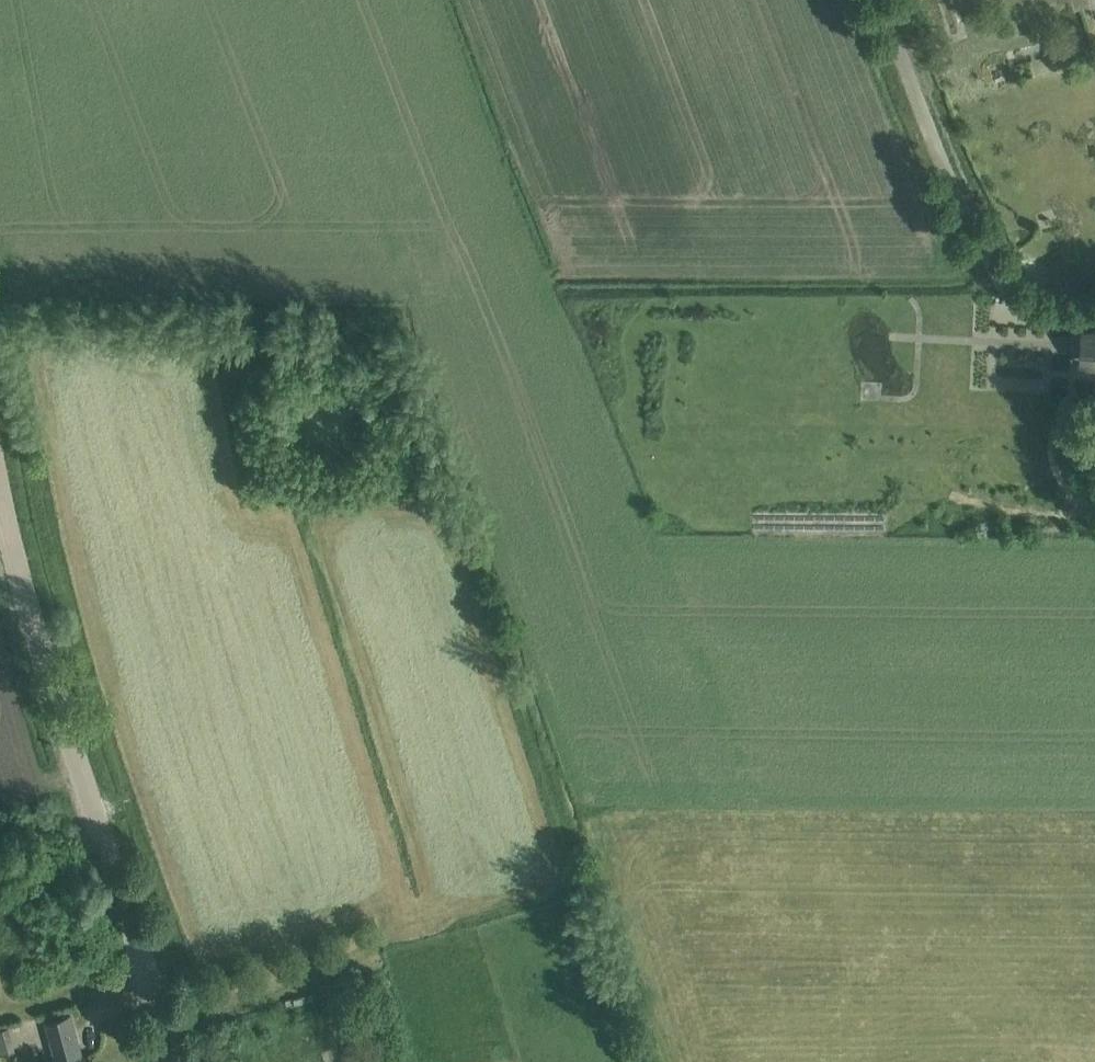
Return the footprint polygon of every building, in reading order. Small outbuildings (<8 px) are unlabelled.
[(70,1014),(47,1020),(58,1061),(78,1061),(82,1061),(70,1014)]
